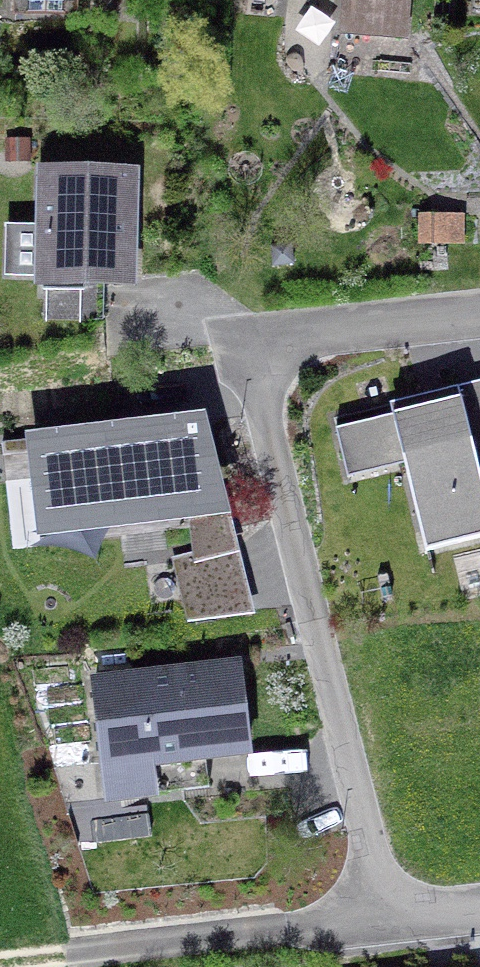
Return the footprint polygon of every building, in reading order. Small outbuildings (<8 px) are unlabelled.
[(10,15),(70,17),(70,0),(11,0),(10,15)] [(343,31),(398,35),(401,0),(345,0),(343,31)] [(120,248),(121,179),(41,177),(39,278),(80,280),(80,284),(99,285),(124,285),(125,248),(120,248)] [(467,389),(398,404),(429,541),(479,529),(479,445),(467,389)] [(60,512),(199,496),(191,425),(52,441),(60,512)] [(174,564),(188,620),(237,614),(210,502),(198,504),(200,519),(191,520),(195,560),(174,564)] [(228,669),(85,688),(100,797),(147,791),(144,768),(240,755),(228,669)]
